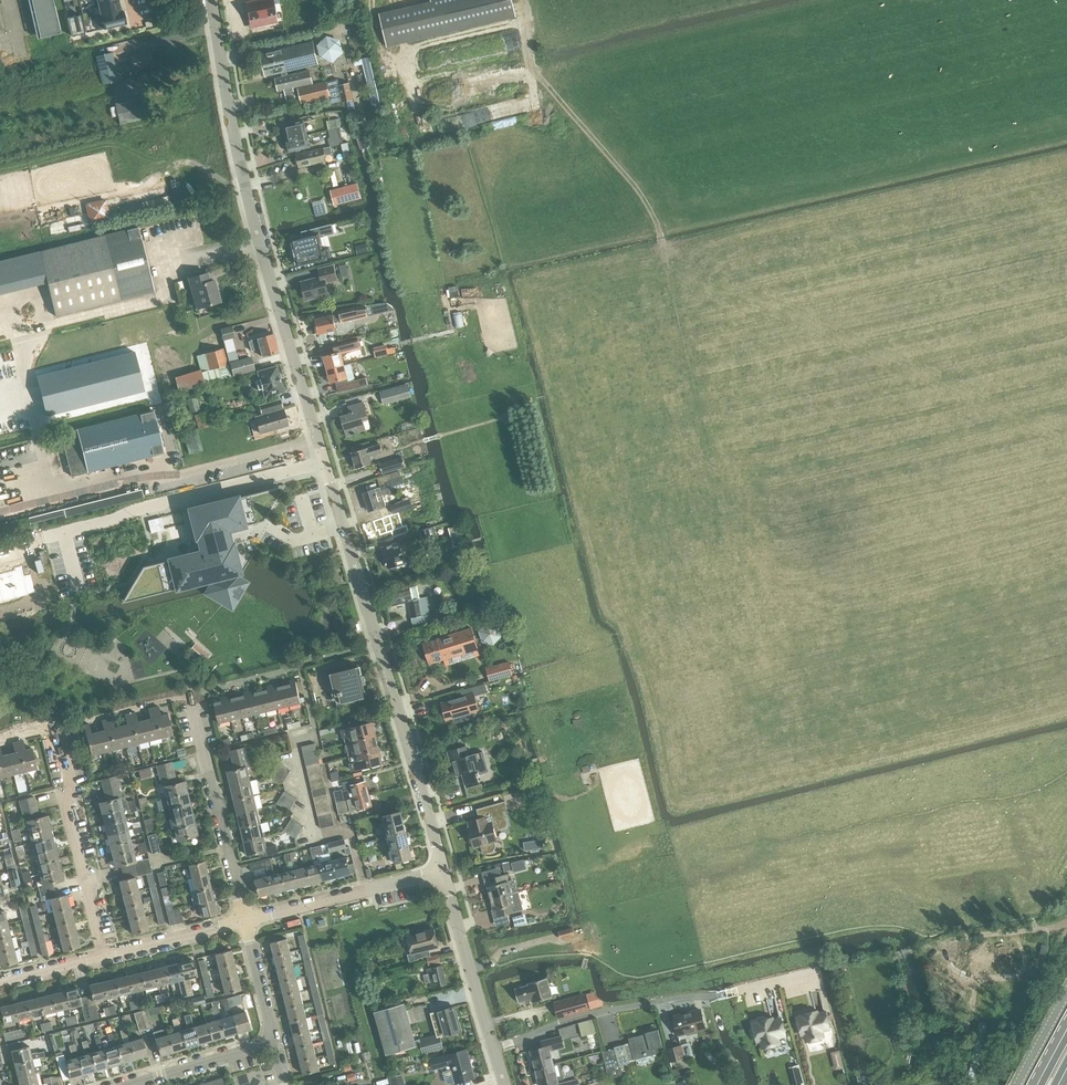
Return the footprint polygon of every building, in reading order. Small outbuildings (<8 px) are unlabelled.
[(40,38),(61,33),(53,0),(31,0),(40,38)] [(98,4),(101,16),(120,11),(118,0),(116,0),(98,4)] [(246,4),(249,22),(265,19),(267,26),(277,24),(272,0),(264,0),(246,4)] [(431,1),(380,13),(387,46),(516,16),(512,0),(431,0),(431,1)] [(101,16),(95,17),(98,30),(126,24),(123,11),(120,11),(101,16)] [(81,14),(67,17),(72,36),(85,33),(81,14)] [(330,31),(316,44),(332,61),(346,49),(330,31)] [(286,71),(318,64),(313,42),(260,54),(266,76),(281,72),(286,71)] [(102,84),(118,80),(112,52),(96,56),(102,84)] [(134,70),(152,66),(149,52),(131,56),(134,70)] [(363,61),(368,83),(377,81),(370,54),(355,58),(356,63),(363,61)] [(183,57),(175,58),(176,66),(184,64),(183,57)] [(286,71),(281,72),(282,76),(275,78),(278,90),(284,89),(286,99),(294,97),(292,87),(312,83),(309,70),(287,75),(286,71)] [(326,82),(298,88),(302,103),(330,96),(326,82)] [(343,102),(347,101),(353,100),(349,82),(339,85),(343,100),(343,102)] [(119,124),(146,117),(141,98),(115,104),(115,106),(109,107),(111,116),(118,115),(119,124)] [(353,100),(347,101),(348,108),(355,106),(354,99),(353,100)] [(339,119),(327,121),(328,130),(332,129),(340,127),(341,127),(339,119)] [(283,125),(286,139),(307,134),(303,120),(283,125)] [(330,136),(328,138),(329,141),(330,146),(334,145),(341,144),(343,143),(341,134),(340,127),(332,129),(328,130),(330,136)] [(307,134),(286,139),(285,139),(288,152),(310,146),(307,134)] [(343,143),(341,144),(344,155),(351,154),(348,142),(343,143)] [(299,167),(326,161),(324,148),(296,154),(299,167)] [(362,198),(358,183),(330,190),(334,205),(362,198)] [(88,219),(109,219),(108,199),(87,199),(88,219)] [(122,216),(143,211),(141,202),(120,207),(122,216)] [(296,256),(298,264),(331,256),(329,247),(321,249),(318,236),(324,235),(324,236),(334,233),(332,224),(301,231),(303,238),(292,240),(294,249),(293,249),(295,256),(296,256)] [(39,251),(55,316),(120,299),(154,292),(138,226),(104,235),(39,251)] [(367,243),(355,245),(357,254),(369,251),(367,243)] [(339,260),(342,274),(349,272),(346,258),(339,260)] [(302,282),(306,298),(320,295),(320,297),(327,296),(327,293),(330,292),(328,284),(327,281),(337,279),(333,265),(319,269),(320,276),(317,277),(318,278),(302,282)] [(188,278),(196,307),(197,308),(220,301),(214,280),(209,281),(207,272),(188,278)] [(458,286),(449,287),(450,296),(451,299),(460,297),(458,286)] [(342,319),(343,321),(356,318),(368,315),(366,306),(366,304),(353,307),(340,310),(341,313),(333,315),(315,319),(318,333),(336,329),(335,321),(342,319)] [(454,311),(457,326),(466,324),(462,309),(454,311)] [(232,326),(220,329),(223,339),(234,336),(232,326)] [(261,356),(278,351),(273,334),(248,341),(251,350),(259,348),(261,356)] [(232,337),(223,339),(229,362),(239,360),(232,337)] [(324,356),(327,368),(344,364),(343,358),(348,350),(361,347),(358,338),(331,345),(334,353),(324,356)] [(373,348),(375,355),(388,352),(387,345),(373,348)] [(223,347),(196,355),(204,382),(231,375),(223,347)] [(132,355),(46,377),(55,415),(141,393),(132,355)] [(233,375),(253,370),(250,357),(239,360),(229,362),(233,375)] [(350,362),(344,364),(327,368),(331,382),(347,377),(348,381),(337,384),(338,392),(364,385),(363,385),(369,383),(367,376),(362,378),(362,377),(355,379),(350,362)] [(262,389),(264,397),(284,391),(277,365),(257,371),(259,379),(255,380),(258,390),(262,389)] [(412,397),(408,383),(380,391),(383,405),(412,397)] [(260,405),(262,412),(271,410),(269,402),(260,405)] [(355,432),(365,429),(371,427),(363,402),(348,406),(350,413),(341,416),(347,436),(354,434),(354,435),(356,434),(355,432)] [(71,476),(164,452),(153,409),(60,433),(71,476)] [(283,409),(255,417),(260,433),(287,425),(283,409)] [(210,411),(194,415),(198,429),(214,425),(210,411)] [(189,453),(202,450),(197,429),(184,432),(189,453)] [(372,463),(370,455),(383,452),(381,444),(368,447),(367,447),(352,452),(356,468),(372,463)] [(382,473),(406,467),(403,456),(379,463),(382,473)] [(369,510),(386,505),(383,495),(405,487),(416,483),(411,468),(377,478),(380,487),(363,492),(369,510)] [(130,587),(120,602),(210,580),(202,593),(232,611),(249,581),(236,573),(239,572),(232,545),(232,544),(228,545),(224,531),(263,521),(275,501),(285,484),(284,484),(235,496),(236,497),(231,499),(226,500),(223,501),(218,502),(208,504),(201,506),(189,509),(196,538),(197,538),(200,537),(202,546),(203,551),(199,552),(142,566),(133,581),(130,587)] [(143,489),(29,512),(31,520),(145,497),(143,489)] [(391,505),(393,513),(412,506),(413,511),(422,508),(418,496),(409,499),(391,505)] [(398,512),(373,521),(376,531),(378,530),(380,535),(385,533),(391,531),(393,537),(409,532),(406,525),(403,526),(398,512)] [(160,516),(147,520),(150,532),(164,529),(160,516)] [(456,525),(448,528),(450,536),(453,547),(461,545),(456,525)] [(431,535),(437,534),(434,526),(416,531),(418,539),(423,538),(424,542),(433,539),(431,535)] [(387,563),(389,567),(405,562),(402,551),(410,549),(408,543),(400,545),(399,542),(381,547),(386,563),(387,563)] [(14,570),(8,572),(15,597),(28,594),(27,591),(33,590),(30,575),(23,576),(21,566),(14,568),(14,570)] [(2,600),(2,601),(15,597),(8,572),(0,574),(0,601),(2,600)] [(417,585),(388,593),(391,605),(408,601),(414,627),(425,625),(424,623),(431,621),(430,614),(434,613),(431,595),(426,596),(420,598),(417,585)] [(500,638),(496,621),(479,625),(483,642),(500,638)] [(182,628),(176,634),(194,650),(199,644),(182,628)] [(430,663),(478,648),(471,628),(424,642),(430,663)] [(486,668),(489,680),(513,673),(509,661),(486,668)] [(342,704),(365,698),(357,666),(330,673),(336,695),(339,694),(342,704)] [(290,683),(284,685),(289,705),(301,702),(300,698),(295,679),(290,681),(290,683)] [(278,687),(277,684),(272,685),(277,708),(289,705),(284,685),(278,687)] [(474,695),(487,692),(484,684),(456,691),(458,698),(440,703),(445,720),(478,711),(474,695)] [(267,689),(261,691),(266,711),(277,708),(272,685),(266,686),(267,689)] [(254,689),(248,691),(254,713),(266,711),(261,691),(254,692),(254,689)] [(238,696),(242,716),(254,713),(248,691),(243,692),(244,695),(238,696)] [(231,695),(225,696),(231,719),(242,716),(238,696),(231,698),(231,695)] [(214,702),(219,722),(231,719),(225,696),(220,698),(221,700),(214,702)] [(159,706),(153,707),(160,739),(162,739),(162,737),(172,735),(167,714),(161,716),(159,706)] [(148,709),(150,718),(144,720),(148,741),(158,738),(159,740),(160,739),(153,707),(148,709)] [(135,712),(130,713),(137,745),(139,745),(139,743),(148,741),(144,720),(138,721),(135,712)] [(135,746),(137,745),(130,713),(124,714),(127,724),(121,726),(125,746),(135,744),(135,746)] [(112,718),(107,719),(114,751),(116,750),(116,749),(125,746),(121,726),(115,727),(112,718)] [(112,751),(114,751),(107,719),(101,720),(103,730),(97,731),(102,752),(112,750),(112,751)] [(372,722),(342,730),(344,738),(345,743),(376,735),(372,722)] [(93,755),(102,752),(97,731),(91,733),(89,723),(83,725),(87,741),(91,758),(93,757),(93,755)] [(345,743),(348,756),(379,749),(376,735),(345,743)] [(23,740),(17,741),(26,773),(28,773),(27,770),(37,768),(32,748),(25,749),(23,740)] [(8,754),(13,774),(24,771),(24,774),(26,773),(17,741),(12,742),(14,752),(8,754)] [(315,743),(301,746),(303,752),(316,749),(315,743)] [(479,773),(488,771),(483,750),(469,754),(466,745),(448,750),(453,768),(456,767),(458,774),(462,773),(465,784),(479,780),(478,775),(480,775),(479,773)] [(2,779),(4,779),(3,776),(13,774),(8,754),(2,755),(0,746),(0,771),(2,779)] [(235,769),(227,770),(231,784),(250,780),(247,766),(250,766),(248,758),(247,753),(245,747),(230,751),(232,756),(233,761),(235,769)] [(303,752),(304,759),(318,755),(316,749),(303,752)] [(350,762),(352,770),(382,762),(379,749),(348,756),(350,762)] [(304,759),(305,760),(306,765),(319,762),(318,755),(304,759)] [(171,762),(156,766),(158,772),(173,769),(171,762)] [(306,765),(307,771),(321,768),(319,762),(306,765)] [(278,763),(274,769),(286,777),(290,771),(278,763)] [(307,771),(308,773),(309,777),(322,774),(321,768),(307,771)] [(158,772),(160,779),(174,775),(173,769),(158,772)] [(283,782),(286,777),(274,769),(270,775),(283,782)] [(337,771),(331,773),(332,781),(339,779),(337,771)] [(309,777),(310,784),(324,781),(322,774),(309,777)] [(163,785),(166,797),(189,791),(188,787),(186,788),(184,781),(176,783),(174,775),(160,779),(161,786),(163,785)] [(100,809),(98,810),(99,814),(122,808),(127,807),(135,805),(134,800),(127,801),(127,800),(123,797),(121,797),(116,776),(101,780),(106,801),(98,803),(100,809)] [(250,780),(231,784),(234,799),(254,794),(261,792),(257,778),(250,780)] [(310,784),(311,787),(312,790),(325,787),(324,781),(310,784)] [(333,791),(336,801),(368,793),(365,781),(351,785),(352,790),(348,791),(348,789),(343,790),(342,789),(333,791)] [(465,788),(467,797),(468,797),(485,793),(482,783),(465,788)] [(312,790),(313,796),(327,793),(325,787),(312,790)] [(190,795),(189,791),(166,797),(169,808),(189,802),(188,796),(190,795)] [(284,791),(281,797),(293,804),(297,798),(284,791)] [(313,796),(314,801),(315,803),(328,799),(327,793),(313,796)] [(371,805),(368,793),(336,801),(339,814),(348,812),(371,805)] [(254,794),(234,799),(237,813),(257,808),(254,794)] [(35,803),(33,796),(19,800),(20,807),(35,803)] [(289,810),(293,804),(281,797),(277,803),(289,810)] [(315,803),(316,809),(330,806),(328,799),(315,803)] [(472,828),(469,828),(474,845),(480,844),(483,853),(493,850),(496,846),(494,840),(496,839),(494,831),(498,830),(505,828),(508,823),(505,812),(508,811),(505,800),(477,808),(480,818),(470,821),(472,828)] [(193,809),(191,809),(189,802),(169,808),(171,818),(194,812),(193,809)] [(20,807),(22,814),(37,810),(35,803),(20,807)] [(316,809),(318,814),(318,815),(331,812),(330,806),(316,809)] [(125,818),(122,808),(99,814),(100,818),(102,817),(104,824),(125,818)] [(257,808),(237,813),(241,827),(260,822),(257,808)] [(401,811),(383,815),(385,822),(388,836),(406,832),(402,818),(401,811)] [(195,816),(194,812),(171,818),(174,828),(195,823),(193,817),(195,816)] [(318,815),(319,821),(333,818),(331,812),(318,815)] [(46,815),(26,820),(29,831),(51,825),(50,822),(48,822),(46,815)] [(127,829),(125,818),(104,824),(105,831),(103,831),(104,835),(127,829)] [(291,818),(287,824),(299,832),(303,826),(291,818)] [(334,825),(333,818),(319,821),(321,828),(334,825)] [(198,827),(197,822),(195,823),(174,828),(177,840),(197,834),(196,827),(198,827)] [(260,822),(241,827),(244,841),(264,836),(260,822)] [(296,838),(299,832),(287,824),(283,830),(296,838)] [(51,825),(29,831),(31,842),(52,837),(50,830),(52,829),(51,825)] [(109,845),(130,840),(127,829),(104,835),(105,839),(107,838),(109,845)] [(406,832),(388,836),(390,842),(391,849),(409,845),(407,838),(406,832)] [(152,854),(160,852),(155,833),(147,835),(152,854)] [(264,836),(244,841),(247,855),(259,852),(260,856),(277,852),(275,845),(266,847),(264,836)] [(52,837),(31,842),(34,853),(57,847),(56,843),(54,844),(52,837)] [(330,851),(346,847),(344,839),(328,843),(330,851)] [(542,839),(524,842),(525,850),(543,847),(542,839)] [(133,850),(130,840),(109,845),(111,852),(109,852),(109,856),(133,850)] [(409,845),(391,849),(395,862),(396,869),(405,867),(404,860),(412,858),(409,845)] [(57,847),(34,853),(37,863),(57,858),(56,851),(58,851),(57,847)] [(113,859),(115,866),(121,865),(136,861),(133,850),(109,856),(110,860),(113,859)] [(314,864),(307,866),(311,883),(324,879),(320,863),(319,860),(318,854),(312,855),(314,861),(314,864)] [(346,856),(333,860),(337,876),(350,873),(355,872),(353,863),(348,864),(346,856)] [(37,863),(33,864),(34,869),(38,868),(40,874),(63,868),(62,864),(59,865),(57,858),(37,863)] [(121,865),(122,872),(150,865),(148,858),(136,861),(121,865)] [(264,859),(249,862),(251,871),(266,867),(264,859)] [(512,862),(514,871),(526,868),(524,859),(512,862)] [(333,860),(320,863),(324,879),(337,876),(333,860)] [(204,861),(188,865),(191,878),(207,874),(204,861)] [(509,862),(503,864),(504,871),(511,869),(509,862)] [(122,872),(124,879),(135,876),(145,874),(152,872),(150,865),(122,872)] [(272,865),(266,867),(268,876),(273,892),(286,889),(281,873),(274,874),(272,865)] [(288,871),(281,873),(286,889),(298,886),(294,869),(294,866),(288,868),(288,871)] [(307,866),(294,869),(298,886),(311,883),(307,866)] [(9,870),(7,870),(10,881),(18,879),(15,868),(9,870)] [(41,880),(36,881),(37,885),(39,893),(54,889),(52,882),(63,879),(61,872),(64,872),(63,868),(40,874),(41,880)] [(160,886),(167,884),(163,871),(156,873),(160,886)] [(145,874),(149,886),(155,885),(152,872),(145,874)] [(488,886),(491,897),(517,891),(514,879),(508,881),(508,880),(510,873),(509,872),(484,879),(486,887),(488,886)] [(191,878),(187,879),(190,892),(210,887),(207,874),(191,878)] [(122,893),(138,889),(135,876),(124,879),(119,880),(122,893)] [(268,876),(256,879),(260,896),(273,892),(268,876)] [(10,900),(8,893),(4,894),(2,883),(0,883),(0,903),(10,900)] [(158,898),(155,885),(149,886),(152,899),(158,898)] [(162,896),(169,894),(167,886),(160,888),(162,896)] [(190,892),(193,905),(214,900),(212,894),(215,894),(213,886),(210,887),(190,892)] [(54,889),(39,893),(41,900),(44,899),(50,898),(56,896),(54,889)] [(141,902),(138,889),(122,893),(125,906),(141,902)] [(494,909),(491,909),(493,917),(507,913),(519,910),(523,909),(518,891),(517,891),(491,897),(494,909)] [(56,896),(50,898),(53,911),(70,906),(66,894),(56,896)] [(162,911),(158,898),(152,899),(155,913),(162,911)] [(12,907),(10,900),(0,903),(0,910),(4,909),(12,907)] [(214,900),(193,905),(194,911),(200,910),(201,917),(217,913),(220,912),(218,905),(215,905),(214,900)] [(145,915),(141,902),(125,906),(129,919),(145,915)] [(172,903),(165,905),(170,925),(176,923),(173,910),(172,903)] [(24,904),(18,906),(21,919),(28,917),(24,904)] [(36,904),(29,906),(32,916),(38,914),(36,904)] [(70,906),(53,911),(56,924),(73,919),(70,906)] [(173,910),(176,923),(183,921),(179,908),(173,910)] [(158,924),(165,922),(162,911),(155,913),(158,924)] [(527,922),(525,912),(512,916),(515,925),(527,922)] [(32,916),(35,929),(42,927),(38,914),(32,916)] [(132,933),(148,929),(145,915),(129,919),(132,933)] [(21,919),(25,932),(31,930),(28,917),(21,919)] [(73,919),(56,924),(59,937),(76,933),(73,919)] [(10,935),(7,922),(0,924),(0,938),(10,935)] [(35,929),(39,942),(45,941),(42,927),(35,929)] [(417,952),(438,947),(433,928),(407,935),(411,953),(407,954),(409,961),(418,959),(417,952)] [(560,938),(574,935),(572,928),(558,931),(560,938)] [(25,932),(28,945),(34,943),(31,930),(25,932)] [(76,933),(59,937),(63,951),(80,946),(76,933)] [(299,935),(298,935),(298,936),(298,938),(301,948),(307,947),(304,934),(299,935)] [(10,935),(0,938),(0,952),(14,949),(10,935)] [(287,938),(271,942),(274,955),(290,951),(288,940),(287,938)] [(45,941),(39,942),(42,956),(53,953),(50,939),(45,941)] [(37,954),(34,943),(28,945),(31,956),(37,954)] [(307,947),(301,948),(304,961),(311,960),(307,947)] [(17,962),(14,949),(0,952),(0,966),(17,962)] [(230,949),(214,953),(218,967),(234,963),(230,949)] [(290,951),(274,955),(278,968),(294,964),(290,951)] [(428,964),(440,961),(438,954),(426,957),(428,964)] [(192,959),(179,962),(188,995),(193,994),(189,978),(197,976),(192,959)] [(198,961),(201,971),(207,969),(204,959),(198,961)] [(311,960),(304,961),(308,975),(314,973),(311,960)] [(188,995),(179,962),(167,965),(171,982),(178,980),(182,997),(188,995)] [(218,967),(221,980),(237,976),(234,963),(218,967)] [(294,964),(278,968),(281,981),(297,977),(294,964)] [(167,965),(154,968),(158,985),(171,982),(167,965)] [(431,987),(446,984),(442,965),(427,969),(428,973),(423,974),(425,983),(430,981),(431,987)] [(158,985),(154,968),(141,972),(145,988),(158,985)] [(210,983),(207,969),(201,971),(204,984),(210,983)] [(141,972),(128,975),(132,992),(145,988),(141,972)] [(314,973),(308,975),(311,988),(317,986),(314,973)] [(132,992),(128,975),(115,978),(119,995),(132,992)] [(240,989),(237,976),(221,980),(224,993),(240,989)] [(297,977),(281,981),(284,994),(300,990),(297,977)] [(518,1002),(532,998),(533,1002),(553,996),(547,977),(527,982),(528,984),(515,988),(518,1002)] [(115,978),(102,981),(106,998),(119,995),(115,978)] [(94,1001),(106,998),(102,981),(89,984),(93,1001),(94,1001)] [(213,996),(210,983),(204,984),(207,997),(213,996)] [(317,986),(311,988),(314,1001),(320,999),(317,986)] [(78,987),(65,991),(69,1007),(81,1004),(82,1004),(78,987)] [(300,990),(284,994),(287,1008),(303,1004),(300,990)] [(65,991),(52,994),(56,1010),(63,1008),(65,1015),(70,1014),(69,1007),(65,991)] [(593,991),(586,993),(590,1009),(598,1006),(597,1003),(594,991),(593,991)] [(52,994),(39,997),(43,1013),(56,1010),(52,994)] [(240,994),(227,998),(229,1006),(242,1002),(240,994)] [(589,1009),(585,994),(554,1002),(558,1017),(589,1009)] [(192,1006),(201,1004),(198,996),(190,998),(192,1006)] [(39,997),(26,1000),(30,1017),(43,1013),(39,997)] [(227,998),(221,999),(225,1010),(230,1009),(229,1006),(227,998)] [(320,999),(314,1001),(317,1014),(324,1013),(320,999)] [(26,1000),(13,1003),(17,1020),(30,1017),(26,1000)] [(94,1001),(93,1001),(88,1003),(92,1019),(98,1017),(94,1001)] [(422,1052),(443,1048),(439,1033),(419,1039),(419,1038),(414,1039),(404,1002),(374,1011),(386,1054),(420,1044),(422,1052)] [(0,1007),(4,1023),(17,1020),(13,1003),(0,1007)] [(81,1004),(85,1021),(92,1019),(88,1003),(82,1004),(81,1004)] [(303,1004),(287,1008),(291,1021),(307,1017),(303,1004)] [(437,1011),(431,1013),(435,1029),(441,1027),(444,1036),(461,1031),(454,1006),(437,1011)] [(147,1009),(140,1011),(146,1029),(152,1027),(147,1009)] [(696,1029),(705,1027),(701,1009),(673,1017),(677,1034),(687,1032),(688,1035),(697,1032),(696,1029)] [(139,1031),(146,1029),(140,1011),(133,1013),(139,1031)] [(245,1011),(232,1015),(237,1032),(250,1028),(245,1011)] [(798,1021),(796,1023),(798,1029),(800,1030),(801,1034),(804,1033),(806,1040),(823,1036),(821,1029),(831,1027),(827,1011),(817,1013),(816,1011),(811,1012),(809,1013),(807,1012),(803,1013),(802,1015),(800,1015),(800,1017),(797,1017),(798,1021)] [(188,1028),(180,1030),(185,1047),(198,1044),(193,1026),(193,1027),(190,1013),(184,1015),(188,1028)] [(324,1013),(317,1014),(321,1027),(327,1026),(324,1013)] [(232,1015),(219,1019),(224,1036),(237,1032),(232,1015)] [(175,1032),(167,1034),(172,1051),(185,1047),(180,1030),(176,1017),(172,1019),(173,1025),(175,1032)] [(307,1017),(291,1021),(294,1034),(310,1030),(307,1017)] [(754,1027),(752,1030),(753,1036),(756,1037),(757,1040),(760,1040),(762,1047),(779,1043),(777,1036),(785,1034),(781,1018),(773,1020),(768,1021),(767,1019),(765,1019),(763,1018),(759,1019),(758,1021),(756,1022),(756,1023),(753,1024),(754,1027)] [(219,1019),(206,1023),(211,1040),(224,1036),(219,1019)] [(593,1019),(578,1023),(580,1029),(582,1036),(596,1032),(595,1025),(593,1019)] [(206,1023),(193,1026),(198,1044),(211,1040),(206,1023)] [(327,1026),(321,1027),(321,1028),(321,1031),(324,1041),(330,1039),(327,1026)] [(5,1040),(21,1036),(19,1028),(3,1032),(5,1040)] [(166,1028),(153,1032),(154,1038),(160,1055),(172,1051),(167,1034),(166,1028)] [(609,1078),(623,1074),(620,1065),(628,1063),(628,1061),(656,1053),(654,1048),(663,1046),(658,1029),(645,1032),(646,1034),(641,1035),(641,1034),(635,1036),(633,1037),(629,1038),(630,1042),(623,1044),(614,1046),(614,1048),(602,1051),(604,1061),(609,1078)] [(310,1030),(294,1034),(297,1047),(313,1043),(310,1030)] [(103,1049),(108,1066),(121,1062),(116,1045),(112,1032),(107,1034),(108,1038),(107,1039),(110,1047),(103,1049)] [(97,1051),(90,1053),(95,1070),(108,1066),(103,1049),(99,1036),(98,1034),(94,1035),(95,1038),(94,1038),(96,1044),(95,1044),(97,1051)] [(543,1047),(531,1050),(535,1068),(553,1064),(550,1050),(563,1046),(561,1036),(542,1041),(543,1047)] [(142,1037),(129,1041),(134,1058),(147,1055),(142,1037)] [(330,1039),(324,1041),(327,1054),(333,1052),(330,1039)] [(19,1040),(6,1044),(8,1051),(11,1050),(14,1063),(39,1057),(45,1056),(43,1051),(30,1054),(28,1046),(21,1047),(20,1040),(19,1040)] [(129,1041),(116,1045),(121,1062),(134,1058),(129,1041)] [(313,1043),(297,1047),(301,1060),(317,1056),(313,1043)] [(669,1063),(685,1058),(681,1045),(665,1049),(669,1063)] [(456,1082),(474,1077),(466,1048),(448,1053),(448,1054),(439,1057),(437,1053),(429,1056),(433,1068),(451,1063),(456,1082)] [(333,1052),(327,1054),(330,1064),(336,1063),(333,1052)] [(90,1053),(77,1057),(82,1074),(95,1070),(90,1053)] [(866,1069),(863,1053),(852,1055),(855,1071),(866,1069)] [(63,1054),(55,1056),(60,1070),(66,1068),(69,1078),(82,1074),(77,1057),(65,1061),(63,1054)] [(317,1056),(301,1060),(304,1074),(320,1070),(317,1056)] [(39,1057),(14,1063),(17,1076),(35,1072),(41,1070),(48,1069),(47,1064),(42,1065),(39,1057)] [(833,1062),(835,1069),(844,1067),(842,1060),(833,1062)] [(350,1062),(344,1064),(345,1071),(352,1069),(350,1062)] [(535,1068),(539,1084),(544,1084),(558,1081),(557,1081),(557,1078),(562,1077),(559,1062),(553,1064),(535,1068)] [(799,1064),(790,1066),(794,1084),(804,1082),(799,1064)] [(17,1076),(20,1084),(37,1084),(38,1084),(35,1072),(17,1076)] [(348,1081),(356,1079),(354,1072),(347,1074),(348,1081)] [(391,1079),(393,1084),(404,1084),(402,1076),(391,1079)]
